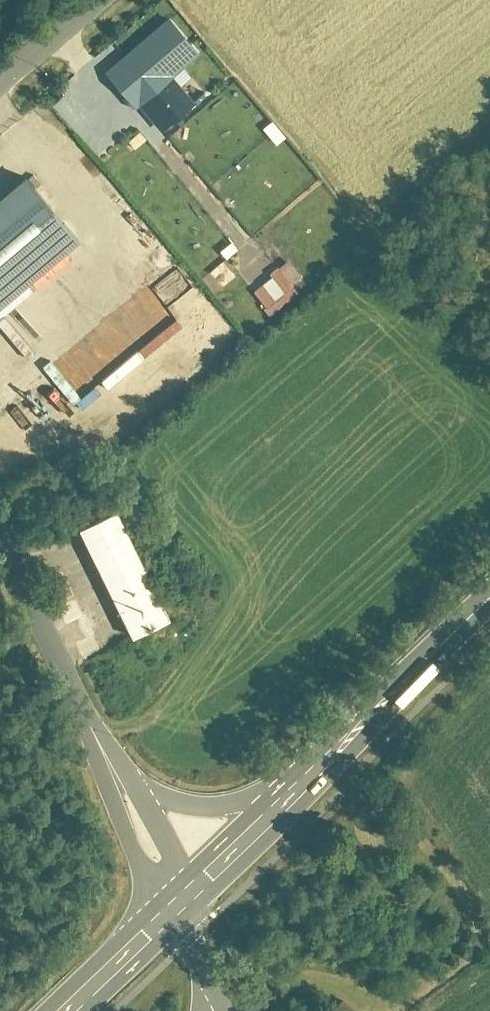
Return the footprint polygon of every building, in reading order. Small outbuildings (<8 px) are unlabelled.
[(172,17),(104,75),(160,141),(200,107),(178,81),(206,57),(172,17)] [(0,190),(0,304),(72,243),(16,177),(0,190)] [(304,292),(298,283),(308,276),(296,259),(257,288),(276,313),(304,292)] [(121,509),(81,529),(139,640),(178,619),(121,509)]
